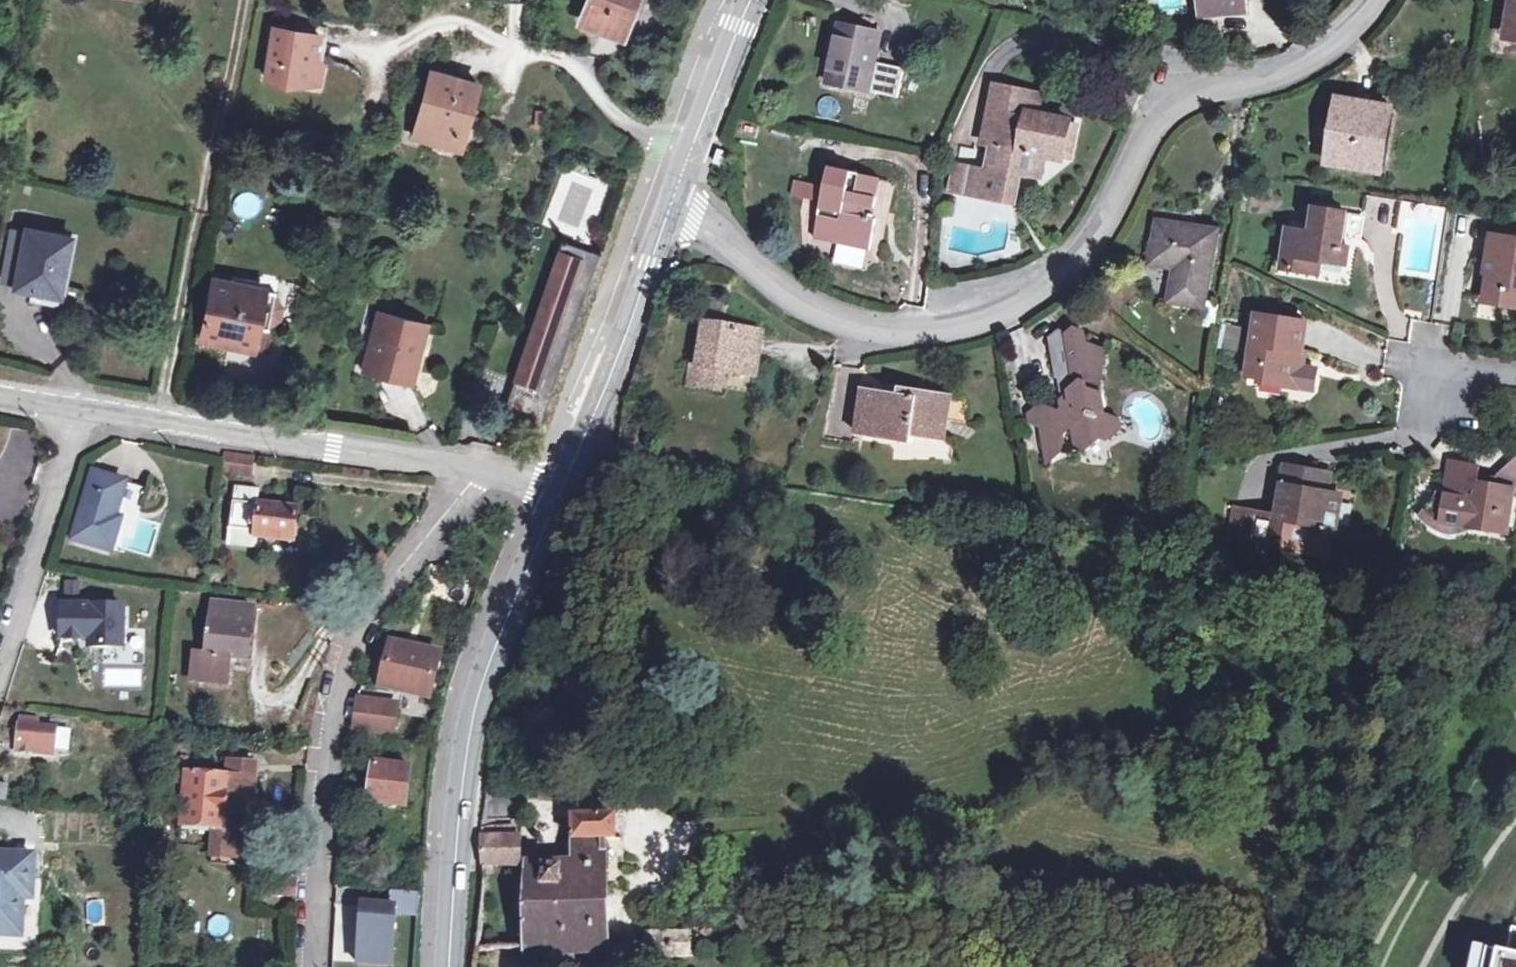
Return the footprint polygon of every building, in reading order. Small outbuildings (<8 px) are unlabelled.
[(585,16),(605,25),(606,22),(624,28),(634,0),(591,0),(585,16)] [(1245,12),(1244,0),(1201,0),(1202,15),(1245,12)] [(622,36),(624,28),(606,22),(605,25),(585,16),(582,22),(622,36)] [(875,62),(881,33),(839,24),(827,82),(897,97),(903,68),(875,62)] [(274,27),(266,77),(305,84),(309,62),(317,56),(320,35),(274,27)] [(437,132),(464,139),(478,85),(432,73),(418,124),(416,123),(412,136),(434,141),(437,132)] [(1393,108),(1383,107),(1340,99),(1328,162),(1381,171),(1393,108)] [(986,170),(972,168),(967,193),(1003,200),(1010,170),(1039,176),(1044,155),(1063,159),(1071,121),(1027,113),(1026,118),(990,110),(984,142),(992,144),(986,170)] [(1080,123),(1071,121),(1063,159),(1073,161),(1080,123)] [(437,132),(434,141),(461,149),(464,139),(437,132)] [(728,148),(719,145),(712,164),(721,167),(728,148)] [(967,193),(972,168),(955,164),(950,189),(967,193)] [(831,167),(826,187),(822,202),(814,238),(837,243),(839,236),(872,244),(878,219),(868,217),(871,207),(875,208),(877,198),(872,197),(877,177),(831,167)] [(882,178),(877,177),(872,197),(877,198),(882,178)] [(822,202),(826,187),(796,180),(793,195),(822,202)] [(1283,272),(1308,276),(1311,261),(1324,264),(1349,268),(1351,253),(1339,251),(1341,241),(1345,241),(1348,218),(1317,213),(1314,237),(1290,233),(1283,272)] [(1152,263),(1177,266),(1172,300),(1205,305),(1216,231),(1158,223),(1152,263)] [(16,288),(44,295),(46,287),(61,290),(72,239),(28,230),(26,236),(22,258),(16,288)] [(9,255),(22,258),(26,236),(13,233),(9,255)] [(1493,235),(1487,272),(1489,273),(1486,302),(1515,307),(1515,239),(1493,235)] [(870,251),(872,244),(839,236),(837,243),(870,251)] [(539,427),(598,257),(561,245),(550,278),(556,279),(519,388),(513,386),(503,415),(539,427)] [(1321,278),(1324,264),(1311,261),(1308,276),(1321,278)] [(556,279),(550,278),(513,386),(519,388),(556,279)] [(255,349),(259,328),(266,291),(214,281),(203,339),(255,349)] [(46,287),(44,295),(60,299),(61,290),(46,287)] [(277,293),(266,291),(259,328),(270,331),(277,293)] [(1478,303),(1476,316),(1498,319),(1500,306),(1478,303)] [(362,372),(413,385),(428,325),(378,312),(362,372)] [(1262,381),(1290,386),(1293,365),(1301,366),(1307,322),(1258,314),(1250,373),(1263,376),(1262,381)] [(698,367),(691,366),(689,383),(714,388),(717,371),(755,376),(762,333),(705,325),(698,367)] [(1060,377),(1069,379),(1072,396),(1065,403),(1065,407),(1056,410),(1045,401),(1029,414),(1030,421),(1040,425),(1047,462),(1063,448),(1061,434),(1073,427),(1078,447),(1085,450),(1100,436),(1108,439),(1121,428),(1119,419),(1105,411),(1098,381),(1101,378),(1099,366),(1103,363),(1101,349),(1085,343),(1077,349),(1068,346),(1066,334),(1060,332),(1053,339),(1060,377)] [(1298,387),(1301,366),(1293,365),(1290,386),(1298,387)] [(937,417),(941,392),(900,386),(899,392),(866,387),(858,433),(912,442),(914,434),(940,439),(944,418),(937,417)] [(962,396),(941,392),(937,417),(944,418),(967,422),(962,396)] [(224,453),(222,472),(253,477),(255,457),(224,453)] [(1508,534),(1515,493),(1515,490),(1499,486),(1501,478),(1480,474),(1482,467),(1451,461),(1446,488),(1437,491),(1441,524),(1465,528),(1466,526),(1508,534)] [(1342,495),(1327,493),(1318,491),(1321,472),(1288,467),(1280,515),(1247,509),(1243,539),(1315,552),(1319,525),(1332,527),(1336,528),(1342,495)] [(1501,478),(1499,486),(1515,490),(1515,467),(1501,478)] [(73,540),(111,552),(122,519),(115,517),(127,482),(94,472),(73,540)] [(1318,491),(1327,493),(1331,473),(1321,472),(1318,491)] [(298,510),(258,504),(260,489),(236,485),(228,543),(256,547),(258,537),(295,542),(298,510)] [(1319,525),(1315,552),(1327,554),(1332,527),(1319,525)] [(205,656),(193,654),(188,681),(227,686),(231,659),(247,661),(254,609),(212,603),(205,656)] [(125,606),(63,605),(62,639),(91,639),(91,647),(124,648),(125,606)] [(380,686),(428,697),(439,654),(390,642),(380,686)] [(358,698),(356,718),(394,723),(397,704),(358,698)] [(55,751),(57,729),(39,727),(40,719),(21,716),(17,752),(55,756),(55,751)] [(392,736),(394,723),(356,718),(354,731),(392,736)] [(57,729),(55,751),(69,753),(71,731),(57,729)] [(186,773),(185,776),(182,826),(214,829),(212,847),(249,850),(256,764),(228,762),(227,776),(186,773)] [(370,803),(405,807),(409,767),(375,763),(370,803)] [(175,825),(182,826),(185,776),(179,775),(175,825)] [(482,812),(482,820),(524,820),(525,790),(486,791),(482,812)] [(607,946),(607,931),(606,894),(606,886),(605,838),(615,838),(614,816),(574,816),(575,862),(539,862),(524,863),(521,907),(524,949),(607,946)] [(519,866),(519,863),(520,847),(520,839),(517,838),(516,828),(481,828),(481,833),(483,865),(519,866)] [(620,838),(615,838),(605,838),(606,886),(621,886),(620,838)] [(249,850),(212,847),(211,859),(248,862),(249,850)] [(524,863),(539,862),(539,848),(520,847),(519,863),(524,863)] [(21,935),(23,899),(32,899),(34,856),(0,854),(0,934),(21,935)] [(296,880),(273,878),(272,893),(296,895),(296,880)] [(358,963),(389,965),(393,907),(363,905),(358,963)] [(1510,927),(1505,953),(1483,949),(1479,966),(1515,966),(1515,929),(1510,927)] [(647,957),(649,957),(690,957),(690,931),(647,931),(647,957)]
